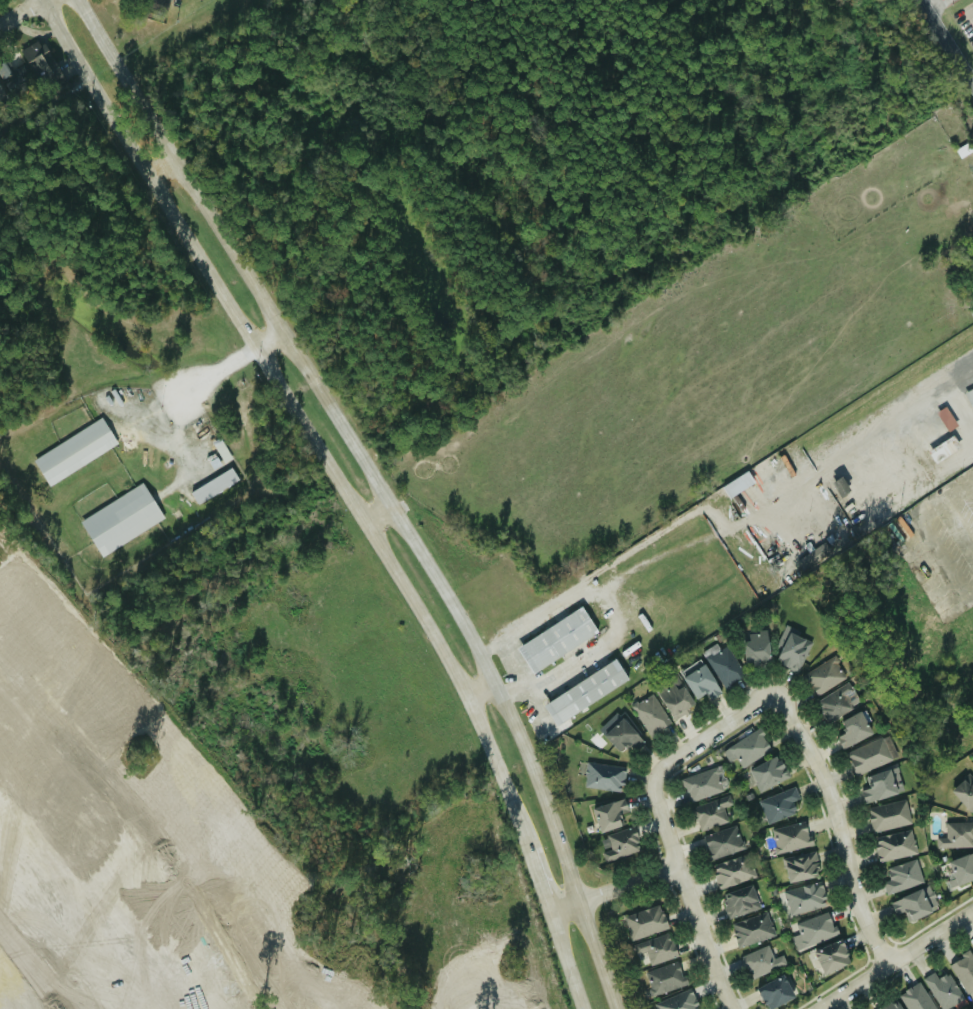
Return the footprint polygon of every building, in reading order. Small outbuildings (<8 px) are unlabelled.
[(39,39),(18,51),(38,84),(58,72),(39,39)] [(3,62),(0,64),(0,80),(9,94),(24,85),(15,69),(9,72),(3,62)] [(963,393),(972,414),(972,388),(963,393)] [(932,464),(959,450),(949,430),(956,427),(945,406),(911,424),(932,464)] [(31,459),(46,486),(116,446),(101,419),(31,459)] [(237,481),(230,468),(189,492),(196,505),(237,481)] [(727,499),(753,483),(746,471),(720,487),(727,499)] [(838,498),(849,492),(840,477),(830,483),(838,498)] [(99,557),(163,520),(142,483),(78,521),(99,557)] [(597,633),(581,607),(515,646),(530,672),(597,633)] [(791,632),(793,628),(785,624),(777,641),(781,644),(774,660),(797,672),(811,642),(791,632)] [(767,661),(766,631),(740,632),(742,662),(767,661)] [(719,650),(715,643),(701,651),(723,688),(744,677),(727,646),(719,650)] [(815,695),(846,679),(834,656),(803,673),(815,695)] [(705,693),(709,700),(719,696),(702,659),(679,669),(692,699),(705,693)] [(552,724),(628,682),(615,660),(540,702),(552,724)] [(652,689),(674,719),(695,705),(673,674),(652,689)] [(829,723),(860,701),(847,681),(815,703),(829,723)] [(630,706),(647,736),(669,724),(652,694),(630,706)] [(841,749),(871,733),(859,710),(838,721),(844,733),(835,737),(841,749)] [(619,751),(626,743),(634,750),(643,740),(614,712),(597,730),(619,751)] [(727,757),(732,754),(742,769),(771,750),(757,728),(723,750),(727,757)] [(845,750),(853,774),(897,760),(889,736),(845,750)] [(788,776),(776,754),(747,770),(758,792),(788,776)] [(621,792),(624,766),(585,762),(583,787),(621,792)] [(727,789),(719,765),(681,779),(689,802),(727,789)] [(867,788),(860,790),(863,802),(902,792),(895,767),(864,775),(867,788)] [(972,813),(972,781),(967,774),(949,791),(971,815),(972,813)] [(792,801),(798,799),(795,788),(757,799),(764,823),(795,813),(792,801)] [(731,805),(728,795),(692,807),(699,830),(727,821),(722,808),(731,805)] [(619,826),(616,816),(628,813),(623,797),(590,808),(598,833),(619,826)] [(871,833),(910,824),(905,799),(866,808),(871,833)] [(810,846),(804,821),(769,829),(775,855),(810,846)] [(944,823),(945,838),(935,838),(935,848),(972,847),(972,822),(944,823)] [(711,861),(744,849),(735,825),(702,836),(711,861)] [(605,835),(610,849),(600,852),(603,863),(640,850),(632,826),(605,835)] [(916,854),(910,829),(875,837),(877,846),(874,847),(877,863),(916,854)] [(781,858),(786,883),(819,876),(814,852),(781,858)] [(972,867),(972,853),(947,859),(952,879),(947,880),(948,887),(972,880),(972,869),(972,867)] [(755,878),(748,854),(711,864),(717,889),(755,878)] [(922,883),(915,859),(885,868),(889,880),(881,882),(885,895),(922,883)] [(827,905),(819,880),(782,891),(789,916),(827,905)] [(727,918),(758,908),(751,884),(719,894),(727,918)] [(888,900),(893,914),(904,911),(907,920),(937,909),(929,886),(888,900)] [(622,916),(630,940),(667,928),(659,904),(622,916)] [(738,948),(773,935),(765,911),(729,924),(738,948)] [(794,922),(798,935),(790,937),(794,949),(835,937),(828,912),(794,922)] [(632,944),(635,954),(644,952),(649,964),(676,956),(668,933),(632,944)] [(819,972),(848,966),(843,941),(814,947),(819,972)] [(750,979),(785,964),(781,955),(772,958),(766,945),(740,956),(750,979)] [(969,950),(948,961),(965,995),(972,991),(972,958),(969,950)] [(643,972),(651,996),(685,985),(677,960),(643,972)] [(939,1008),(946,1008),(962,1000),(947,972),(937,978),(933,972),(922,978),(939,1008)] [(765,1008),(770,1008),(793,997),(782,974),(754,988),(765,1008)] [(918,982),(897,994),(906,1008),(934,1008),(918,982)] [(689,988),(653,1003),(656,1008),(699,1008),(689,988)] [(893,998),(874,1008),(900,1008),(893,998)]
